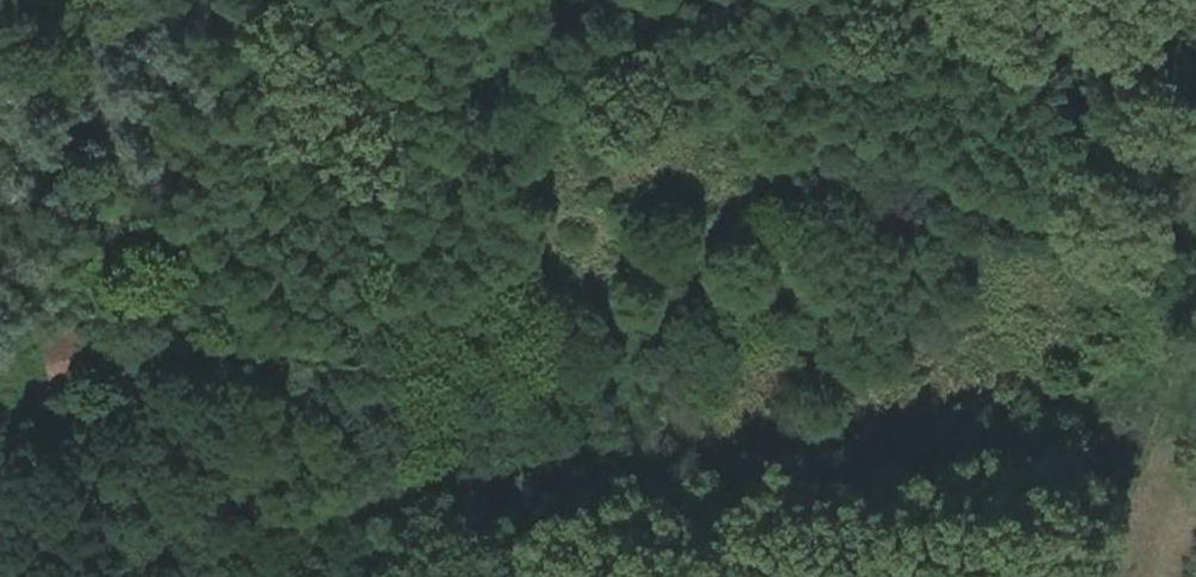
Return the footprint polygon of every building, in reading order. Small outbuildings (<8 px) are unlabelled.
[(84,339),(83,327),(42,335),(44,347),(84,339)] [(90,367),(84,339),(44,347),(49,375),(90,367)]
